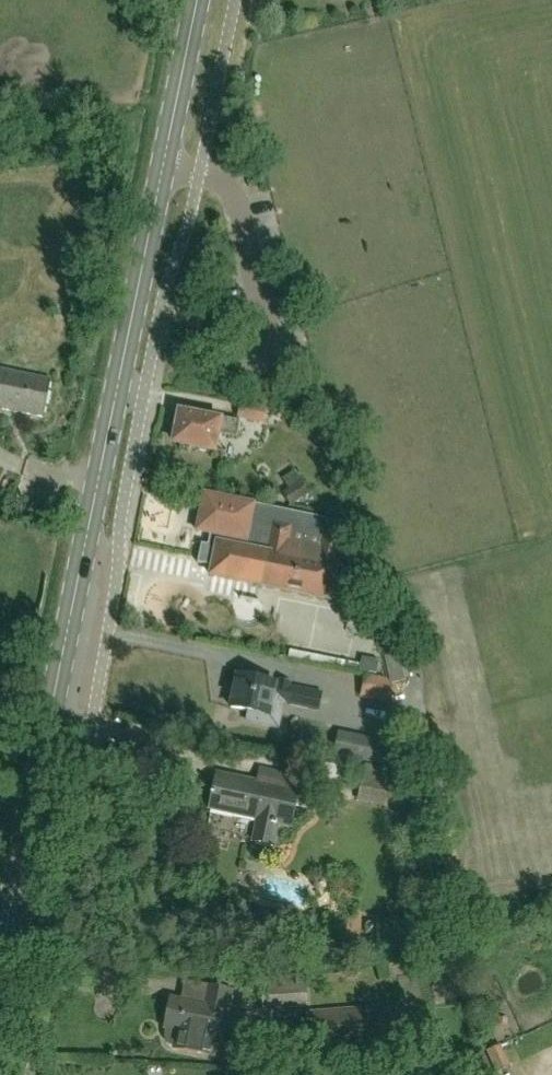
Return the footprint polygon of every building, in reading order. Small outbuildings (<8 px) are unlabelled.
[(49,377),(0,367),(0,407),(42,416),(49,377)] [(263,421),(266,407),(241,402),(237,416),(263,421)] [(203,415),(179,411),(173,440),(215,448),(218,432),(236,436),(239,419),(219,415),(219,414),(204,412),(203,415)] [(210,574),(331,598),(331,596),(362,602),(363,588),(360,570),(348,568),(353,544),(340,542),(345,520),(325,516),(203,492),(195,530),(209,532),(207,544),(201,542),(197,562),(212,565),(210,574)] [(234,638),(295,646),(295,640),(330,644),(330,648),(352,650),(356,617),(306,611),(308,600),(268,595),(267,603),(238,599),(234,638)] [(379,661),(362,657),(360,670),(376,673),(379,661)] [(387,677),(365,673),(361,697),(394,703),(387,677)] [(322,691),(293,685),(292,685),(293,681),(278,679),(278,682),(275,682),(238,674),(231,707),(249,710),(247,720),(270,724),(273,725),(278,721),(279,716),(280,714),(282,715),(285,701),(290,702),(318,708),(322,691)] [(406,743),(353,732),(339,729),(334,754),(348,757),(401,768),(406,743)] [(385,805),(392,768),(363,762),(356,800),(385,805)] [(295,790),(298,777),(258,768),(255,781),(216,772),(208,807),(258,817),(253,840),(273,844),(277,823),(290,826),(298,791),(295,790)] [(263,1009),(307,1005),(304,974),(260,978),(263,1009)] [(228,1008),(232,988),(206,983),(202,1002),(169,996),(163,1026),(165,1026),(164,1031),(165,1036),(167,1040),(170,1043),(174,1045),(174,1047),(212,1055),(216,1037),(217,1037),(223,1007),(228,1008)] [(308,1037),(380,1032),(378,1006),(306,1011),(308,1037)] [(493,1053),(502,1074),(509,1074),(518,1071),(508,1047),(493,1053)] [(525,1071),(526,1074),(551,1074),(551,1060),(525,1071)]
